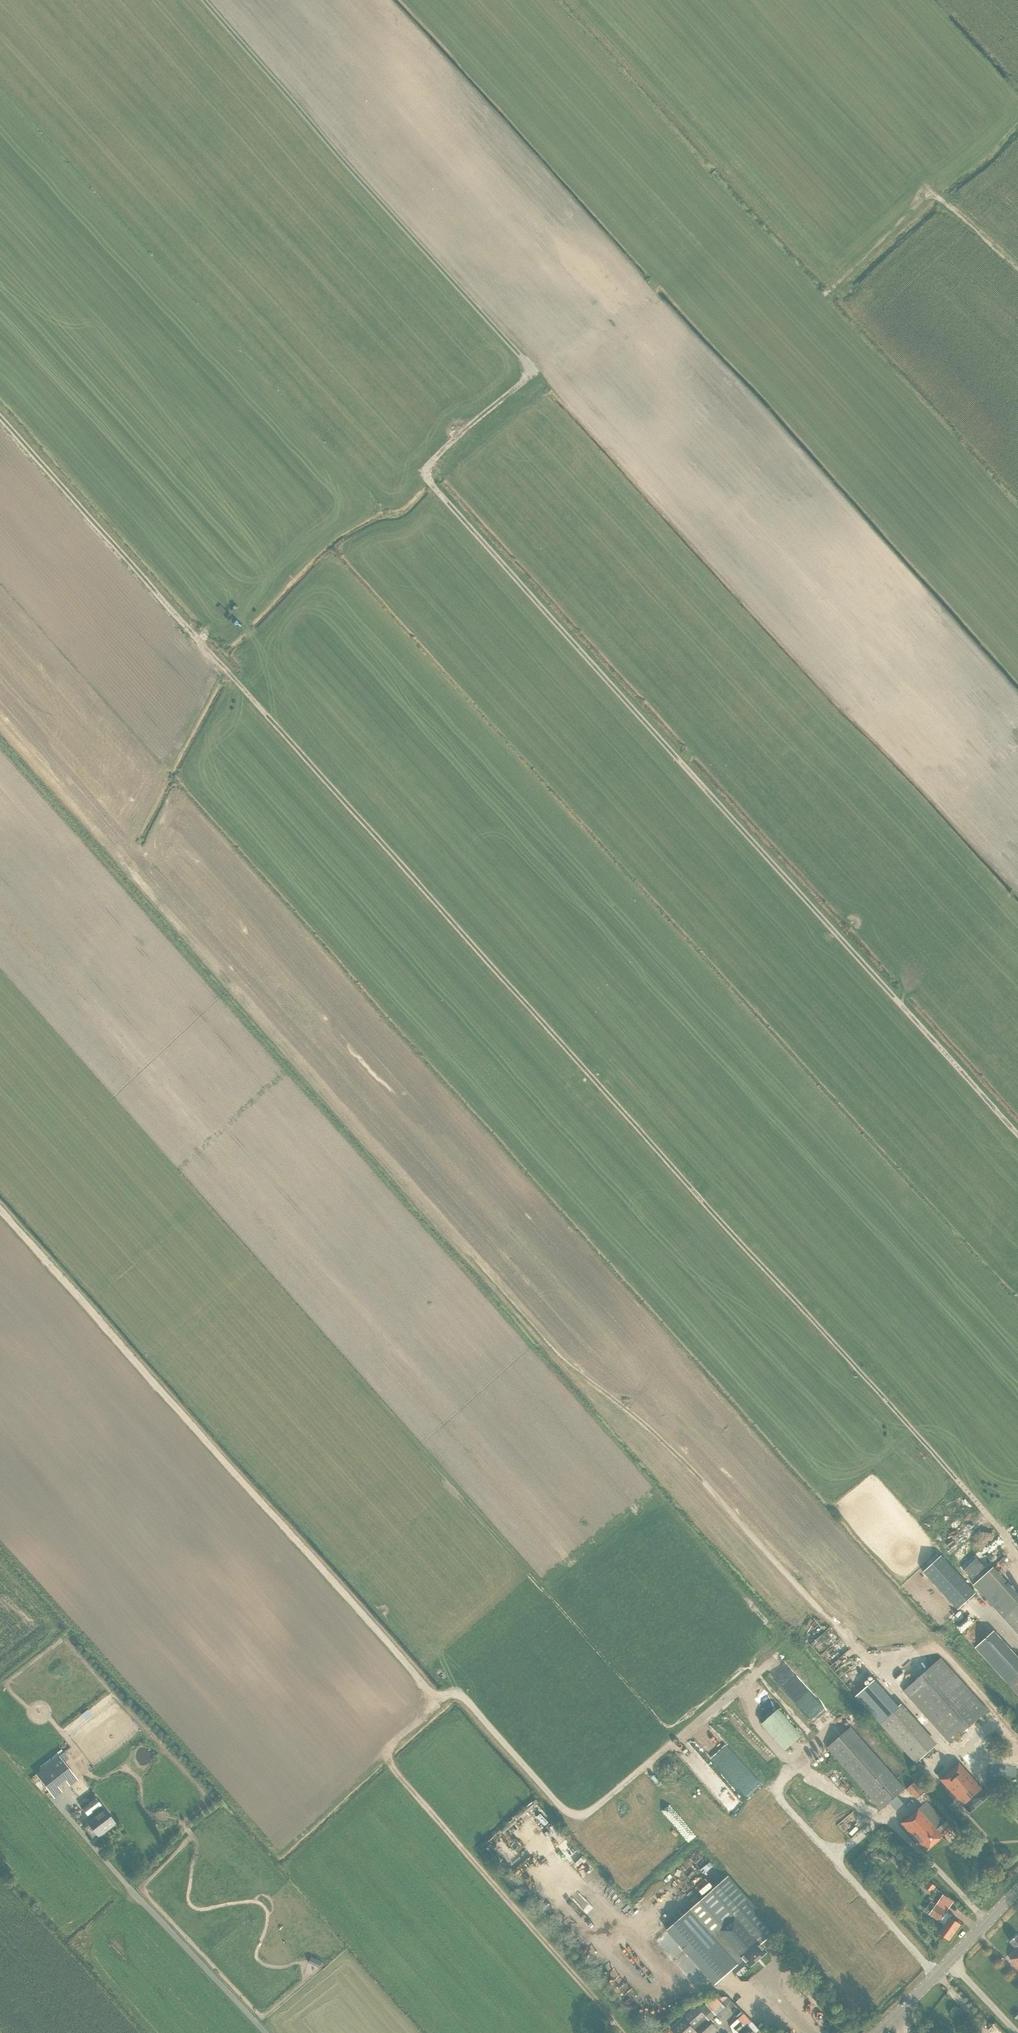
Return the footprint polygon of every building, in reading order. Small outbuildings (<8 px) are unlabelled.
[(960,1546),(953,1539),(947,1546),(955,1553),(960,1546)] [(1005,1550),(997,1557),(1001,1561),(1008,1555),(1005,1550)] [(977,1594),(942,1556),(924,1572),(959,1610),(977,1594)] [(1017,1597),(1017,1596),(1017,1594),(993,1566),(973,1585),(1017,1634),(1017,1598),(1017,1597)] [(964,1628),(978,1619),(972,1610),(959,1620),(964,1628)] [(994,1631),(975,1648),(1017,1695),(1017,1657),(994,1631)] [(950,1743),(988,1710),(941,1658),(903,1691),(950,1743)] [(935,1746),(900,1709),(898,1711),(872,1682),(855,1696),(916,1763),(935,1746)] [(1017,1740),(1017,1731),(995,1706),(989,1712),(1015,1742),(1017,1740)] [(905,1788),(851,1726),(827,1747),(881,1809),(905,1788)] [(731,1756),(724,1762),(747,1789),(762,1776),(728,1737),(721,1743),(731,1756)] [(71,1771),(59,1756),(35,1774),(48,1790),(71,1771)] [(945,1775),(940,1779),(964,1806),(969,1813),(988,1796),(959,1762),(945,1775)] [(800,1783),(797,1780),(790,1787),(800,1799),(801,1799),(813,1812),(823,1803),(810,1789),(809,1790),(802,1782),(800,1783)] [(917,1799),(924,1793),(914,1782),(907,1788),(917,1799)] [(105,1809),(101,1812),(98,1808),(102,1805),(96,1798),(82,1808),(91,1820),(87,1822),(87,1823),(83,1826),(93,1840),(98,1836),(98,1837),(115,1823),(105,1809)] [(944,1822),(926,1801),(901,1823),(926,1851),(943,1835),(952,1827),(947,1820),(944,1822)] [(706,1853),(699,1861),(705,1867),(712,1859),(706,1853)] [(690,1874),(698,1865),(690,1858),(682,1867),(690,1874)] [(595,1860),(590,1863),(602,1880),(606,1876),(595,1860)] [(711,1874),(720,1866),(717,1863),(708,1870),(711,1874)] [(591,1867),(586,1871),(594,1881),(599,1878),(591,1867)] [(685,1893),(694,1884),(684,1873),(675,1882),(685,1893)] [(750,1966),(767,1952),(761,1944),(773,1933),(745,1902),(749,1898),(729,1876),(667,1930),(715,1985),(744,1959),(750,1966)] [(936,1889),(940,1883),(933,1878),(929,1884),(936,1889)] [(614,1891),(617,1887),(609,1879),(606,1883),(614,1891)] [(599,1896),(603,1892),(591,1880),(587,1885),(599,1896)] [(603,1893),(599,1897),(605,1902),(609,1898),(603,1893)] [(687,1903),(696,1896),(693,1893),(684,1900),(687,1903)] [(949,1940),(960,1924),(950,1917),(952,1915),(936,1904),(929,1914),(944,1924),(938,1933),(949,1940)] [(1010,1941),(1017,1950),(1017,1937),(1016,1935),(1010,1941)] [(804,1993),(807,1998),(814,1994),(812,1989),(804,1993)] [(772,1995),(764,1997),(766,2005),(774,2003),(772,1995)] [(705,2003),(706,2003),(690,2010),(682,2017),(694,2030),(695,2029),(701,2023),(707,2018),(709,2021),(725,2007),(717,1998),(705,2003)] [(776,2010),(783,2009),(783,2005),(766,2007),(767,2015),(777,2013),(776,2010)] [(694,2030),(682,2017),(671,2028),(675,2032),(690,2032),(694,2030)] [(711,2023),(709,2021),(707,2018),(701,2023),(704,2027),(709,2032),(712,2032),(716,2029),(711,2023)] [(745,2026),(740,2021),(733,2027),(737,2032),(745,2026)] [(704,2027),(701,2023),(695,2029),(698,2032),(709,2032),(704,2027)]
